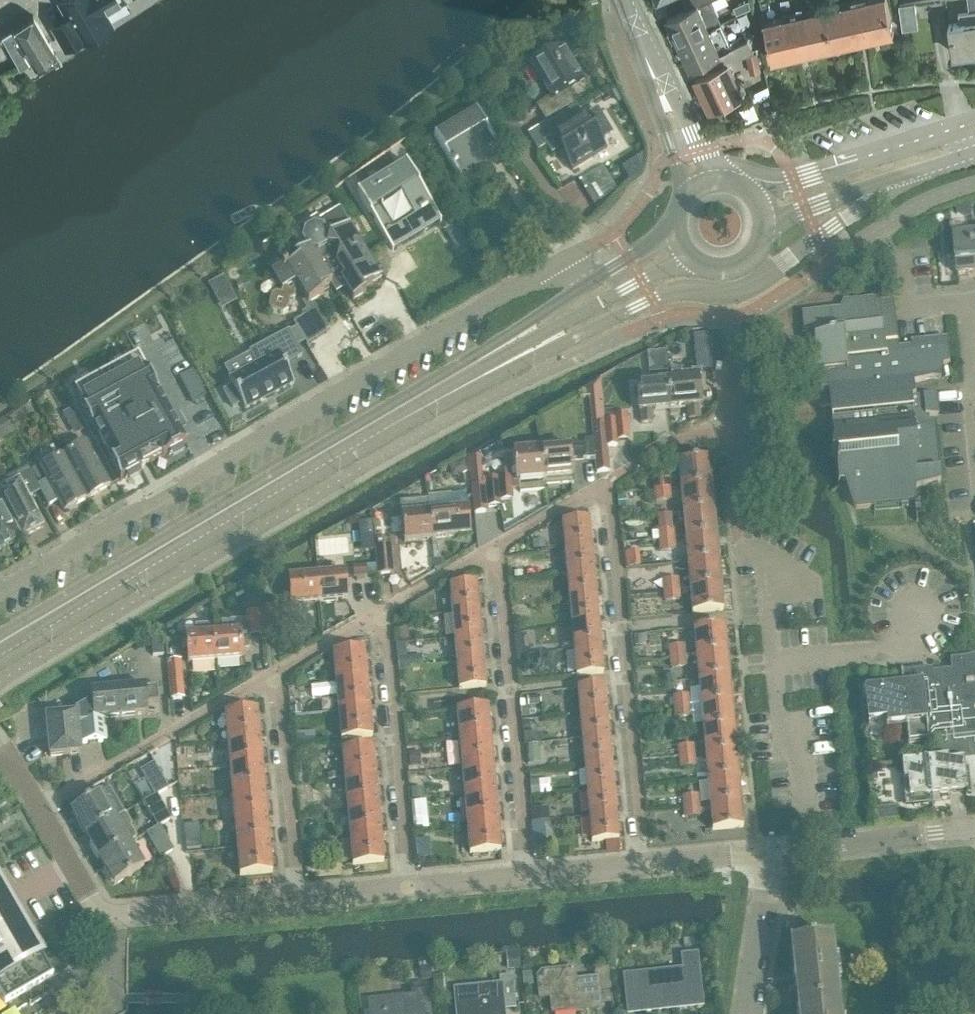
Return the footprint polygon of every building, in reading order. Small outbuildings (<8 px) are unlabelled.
[(54,24),(66,46),(82,37),(83,39),(104,27),(111,23),(112,22),(111,21),(105,10),(104,9),(120,0),(61,0),(69,15),(54,24)] [(679,41),(709,26),(705,15),(717,10),(712,0),(682,0),(686,8),(667,17),(679,41)] [(734,6),(737,12),(737,13),(751,6),(750,0),(748,0),(734,6)] [(825,8),(833,45),(863,38),(894,32),(887,0),(863,0),(855,2),(825,8)] [(948,23),(951,38),(953,38),(955,53),(974,50),(974,0),(968,0),(970,8),(959,10),(960,21),(948,23)] [(899,3),(902,28),(918,26),(915,1),(899,3)] [(825,8),(795,15),(764,22),(772,58),(803,52),(833,45),(825,8)] [(34,14),(2,34),(3,36),(3,35),(21,67),(32,60),(36,65),(56,52),(34,16),(35,16),(34,14)] [(728,61),(746,52),(754,49),(748,36),(733,44),(722,21),(710,27),(709,26),(679,41),(690,64),(709,55),(714,68),(728,61)] [(537,107),(545,122),(575,104),(566,91),(584,80),(563,45),(528,66),(549,100),(537,107)] [(756,50),(746,52),(750,70),(760,68),(756,50)] [(728,61),(714,68),(696,76),(711,107),(743,91),(728,61)] [(575,104),(545,122),(553,135),(550,137),(571,171),(605,150),(600,142),(612,134),(597,109),(583,117),(575,104)] [(474,111),(433,136),(458,177),(476,167),(479,173),(490,166),(486,161),(500,152),(474,111)] [(440,221),(404,163),(356,192),(392,251),(440,221)] [(295,228),(308,249),(308,248),(331,284),(329,285),(335,294),(344,288),(352,301),(364,293),(362,289),(381,277),(338,207),(318,219),(316,215),(295,228)] [(974,274),(974,260),(972,234),(964,235),(963,226),(942,228),(946,260),(955,259),(957,276),(974,274)] [(458,228),(446,235),(452,245),(464,238),(458,228)] [(308,248),(308,249),(293,258),(295,262),(285,268),(284,267),(272,275),(281,291),(280,295),(274,294),(271,296),(268,303),(268,307),(271,311),(282,314),(286,311),(289,301),(293,298),(295,289),(297,288),(307,304),(323,295),(320,291),(329,285),(331,284),(308,248)] [(223,277),(212,283),(218,294),(229,288),(223,277)] [(812,342),(813,350),(896,343),(892,302),(879,303),(879,302),(878,301),(877,300),(875,299),(872,299),(844,301),(840,309),(809,312),(807,312),(805,313),(804,314),(803,316),(802,317),(802,320),(803,338),(812,342)] [(292,322),(305,344),(326,332),(312,310),(292,322)] [(691,331),(692,336),(695,372),(709,371),(706,335),(704,330),(691,331)] [(232,388),(223,392),(232,408),(240,404),(244,411),(264,401),(274,395),(293,385),(283,366),(301,357),(288,332),(250,353),(250,354),(256,365),(230,380),(228,381),(232,388)] [(946,339),(909,342),(910,348),(897,349),(896,343),(813,350),(818,361),(815,364),(816,372),(807,373),(808,390),(826,392),(837,485),(842,486),(851,505),(853,508),(855,509),(872,507),(873,514),(874,514),(874,511),(913,507),(915,523),(917,523),(913,490),(939,483),(932,417),(936,417),(934,397),(915,399),(913,398),(911,384),(930,381),(938,381),(942,366),(948,364),(946,339)] [(138,357),(74,391),(81,405),(80,406),(79,405),(78,406),(91,431),(92,431),(93,435),(97,433),(101,441),(98,443),(100,447),(105,456),(105,457),(118,482),(120,481),(120,480),(160,458),(161,459),(186,446),(185,444),(184,444),(158,395),(145,370),(144,370),(138,357)] [(194,371),(179,379),(192,403),(206,395),(194,371)] [(696,379),(666,382),(669,410),(686,408),(686,420),(699,419),(698,407),(699,407),(696,379)] [(669,410),(666,382),(635,384),(637,413),(638,412),(639,424),(652,423),(650,412),(669,410)] [(63,415),(68,425),(79,420),(73,409),(63,415)] [(602,421),(602,426),(604,426),(606,447),(616,446),(616,442),(627,441),(624,414),(613,415),(614,420),(602,421)] [(0,422),(0,440),(12,432),(4,420),(0,422)] [(570,449),(540,452),(543,488),(571,485),(571,478),(573,478),(572,462),(586,460),(596,460),(596,454),(607,453),(606,447),(604,426),(602,426),(591,428),(592,440),(586,440),(583,440),(583,448),(570,449)] [(66,453),(63,454),(86,498),(109,486),(86,442),(84,444),(79,442),(67,448),(66,453)] [(540,452),(513,454),(515,483),(519,483),(520,490),(520,494),(543,492),(543,488),(540,452)] [(86,498),(63,454),(60,456),(56,454),(44,461),(43,465),(40,466),(46,478),(36,484),(47,506),(58,500),(63,510),(86,498)] [(497,474),(497,479),(498,485),(510,484),(515,483),(513,454),(503,455),(505,473),(497,474)] [(678,463),(680,488),(710,485),(708,460),(678,463)] [(463,464),(454,467),(458,476),(466,473),(463,464)] [(0,489),(0,493),(24,535),(42,525),(28,499),(40,493),(27,468),(15,475),(6,479),(9,484),(1,489),(0,489)] [(652,479),(653,491),(668,489),(667,478),(652,479)] [(498,485),(497,479),(485,480),(485,485),(472,486),(474,514),(487,513),(487,508),(499,507),(499,502),(512,500),(510,484),(498,485)] [(680,488),(682,513),(712,511),(710,485),(680,488)] [(668,489),(653,491),(654,502),(669,501),(668,489)] [(19,539),(19,537),(21,536),(21,537),(24,535),(0,493),(0,549),(19,539)] [(624,497),(617,497),(618,507),(625,506),(624,497)] [(467,510),(429,514),(432,540),(470,537),(467,510)] [(682,513),(685,539),(715,536),(712,511),(682,513)] [(432,540),(429,514),(401,516),(404,543),(432,540)] [(562,524),(564,550),(591,547),(589,522),(586,522),(562,524)] [(370,523),(358,524),(360,536),(372,534),(370,523)] [(656,530),(657,541),(673,540),(672,528),(656,530)] [(685,539),(687,564),(717,561),(715,536),(685,539)] [(540,540),(532,541),(533,550),(541,549),(540,540)] [(673,540),(657,541),(658,553),(674,551),(673,540)] [(394,573),(392,545),(376,546),(378,574),(394,573)] [(564,550),(566,575),(586,573),(593,572),(591,547),(564,550)] [(687,564),(689,589),(719,586),(717,561),(687,564)] [(422,563),(402,574),(409,586),(428,575),(422,563)] [(352,567),(353,577),(367,576),(366,566),(352,567)] [(566,575),(569,600),(596,598),(593,572),(586,573),(566,575)] [(344,573),(316,575),(319,602),(346,600),(344,573)] [(319,602),(316,575),(289,577),(291,604),(319,602)] [(661,580),(662,592),(677,590),(676,579),(661,580)] [(449,588),(452,614),(478,612),(476,586),(449,588)] [(719,586),(689,589),(692,614),(722,611),(719,586)] [(677,590),(662,592),(663,603),(679,602),(677,590)] [(569,600),(571,626),(586,625),(598,624),(596,598),(569,600)] [(275,609),(260,610),(262,635),(277,633),(275,609)] [(214,635),(213,635),(215,661),(243,659),(242,647),(250,646),(249,636),(262,635),(260,610),(245,611),(246,620),(222,621),(222,634),(214,635)] [(452,614),(454,639),(480,637),(478,612),(452,614)] [(571,626),(574,652),(600,649),(598,624),(586,625),(571,626)] [(188,663),(215,661),(213,635),(214,635),(213,625),(196,626),(197,636),(186,637),(188,663)] [(693,630),(695,655),(726,652),(723,627),(693,630)] [(398,629),(399,642),(407,641),(406,628),(398,629)] [(152,635),(153,656),(164,655),(162,634),(152,635)] [(522,635),(513,636),(516,654),(524,653),(522,635)] [(454,639),(456,665),(483,663),(480,637),(454,639)] [(667,646),(668,657),(684,656),(682,644),(667,646)] [(352,653),(333,655),(336,683),(366,680),(364,652),(357,652),(357,646),(352,646),(352,653)] [(600,649),(574,652),(576,677),(586,676),(603,674),(600,649)] [(695,655),(698,680),(728,677),(726,652),(695,655)] [(532,656),(520,657),(520,667),(532,666),(532,656)] [(684,656),(668,657),(669,669),(685,667),(684,656)] [(972,706),(974,706),(974,657),(953,659),(954,669),(938,670),(940,690),(950,689),(952,708),(972,706)] [(418,659),(398,660),(399,669),(419,668),(418,659)] [(168,661),(171,700),(185,699),(182,660),(168,661)] [(483,663),(456,665),(459,690),(485,688),(483,663)] [(940,739),(941,750),(974,746),(974,716),(973,716),(972,706),(952,708),(950,689),(940,690),(938,670),(899,674),(900,688),(901,688),(905,724),(904,724),(906,743),(940,739)] [(698,680),(700,705),(730,702),(728,677),(698,680)] [(366,680),(336,683),(338,712),(369,709),(366,680)] [(76,715),(46,718),(46,721),(50,757),(58,757),(82,755),(81,741),(107,739),(105,719),(147,715),(146,702),(160,701),(158,686),(92,692),(92,696),(75,704),(76,715)] [(577,690),(579,715),(606,712),(604,687),(577,690)] [(885,726),(904,724),(905,724),(901,688),(900,688),(864,692),(867,720),(885,718),(885,726)] [(672,696),(673,708),(688,706),(687,695),(672,696)] [(537,697),(526,698),(527,707),(538,705),(537,697)] [(700,705),(702,730),(733,727),(730,702),(700,705)] [(299,703),(289,704),(291,716),(300,715),(299,703)] [(688,706),(673,708),(674,719),(689,718),(688,706)] [(456,711),(459,740),(490,737),(487,708),(475,710),(456,711)] [(369,709),(338,712),(341,740),(372,738),(369,709)] [(579,715),(582,741),(608,738),(606,712),(579,715)] [(225,717),(227,744),(260,740),(257,714),(225,717)] [(702,730),(705,756),(735,752),(733,727),(702,730)] [(316,733),(296,733),(296,741),(316,740),(316,733)] [(459,740),(461,768),(492,766),(490,737),(459,740)] [(582,741),(584,766),(611,764),(608,738),(582,741)] [(227,744),(230,770),(262,767),(260,740),(227,744)] [(676,747),(677,758),(693,757),(692,745),(676,747)] [(942,758),(946,758),(946,761),(974,758),(974,746),(941,750),(942,758)] [(342,750),(344,780),(375,777),(372,748),(342,750)] [(418,752),(408,753),(409,762),(419,761),(418,752)] [(537,752),(527,753),(528,765),(539,764),(537,752)] [(705,756),(707,781),(738,778),(735,752),(705,756)] [(693,757),(677,758),(678,770),(694,768),(693,757)] [(946,758),(942,758),(900,762),(902,781),(906,780),(908,797),(912,797),(913,805),(932,803),(931,794),(950,792),(946,761),(946,758)] [(946,761),(950,792),(964,790),(965,796),(974,795),(974,758),(946,761)] [(140,772),(154,797),(155,797),(157,795),(158,796),(169,790),(154,764),(140,772)] [(584,766),(586,792),(613,789),(611,764),(584,766)] [(461,768),(464,797),(495,794),(492,766),(461,768)] [(230,770),(232,797),(264,794),(262,767),(230,770)] [(344,780),(347,808),(378,806),(375,777),(344,780)] [(707,781),(710,806),(740,803),(738,778),(707,781)] [(537,781),(529,782),(531,794),(538,793),(537,781)] [(586,792),(589,818),(616,815),(613,789),(586,792)] [(107,790),(71,812),(85,837),(115,820),(122,816),(107,790)] [(423,790),(412,791),(413,801),(424,800),(423,790)] [(232,797),(234,824),(267,820),(264,794),(232,797)] [(464,797),(467,826),(498,823),(495,794),(464,797)] [(143,803),(157,828),(160,826),(160,827),(172,820),(158,796),(157,795),(155,797),(154,797),(143,803)] [(681,797),(682,809),(698,807),(697,796),(681,797)] [(740,803),(710,806),(712,831),(742,828),(740,803)] [(412,806),(414,818),(427,817),(426,804),(412,806)] [(347,808),(350,837),(380,834),(378,806),(347,808)] [(698,807),(682,809),(683,820),(699,819),(698,807)] [(547,808),(531,810),(532,822),(548,821),(547,808)] [(616,815),(589,818),(591,843),(618,840),(616,815)] [(115,820),(85,837),(99,862),(129,844),(115,820)] [(234,824),(237,850),(269,847),(267,820),(234,824)] [(498,823),(467,826),(469,855),(500,852),(498,823)] [(160,826),(157,828),(146,835),(161,860),(175,852),(160,827),(160,826)] [(380,834),(350,837),(352,866),(383,863),(380,834)] [(543,836),(532,837),(534,851),(544,850),(543,836)] [(198,838),(184,839),(185,850),(199,848),(198,838)] [(129,844),(99,862),(113,886),(143,869),(129,844)] [(269,847),(237,850),(239,877),(272,874),(269,847)] [(5,1006),(52,979),(0,889),(0,997),(5,1006)] [(69,918),(61,922),(67,932),(75,928),(69,918)] [(788,945),(783,946),(785,961),(790,960),(794,993),(789,993),(790,1008),(795,1008),(837,1003),(830,941),(788,945)] [(517,953),(506,954),(508,969),(518,967),(517,953)] [(606,956),(599,956),(600,970),(607,969),(606,956)] [(629,1008),(643,1007),(643,1012),(678,1008),(678,1003),(687,1002),(687,1007),(701,1006),(699,985),(696,956),(682,958),(684,972),(625,978),(628,1013),(630,1013),(629,1008)] [(430,968),(418,969),(420,982),(431,980),(430,968)] [(540,999),(552,997),(554,1013),(598,1009),(598,1004),(609,1003),(606,970),(594,971),(595,980),(574,983),(573,971),(541,974),(538,979),(540,999)] [(531,974),(522,975),(523,987),(533,986),(531,974)] [(440,977),(432,978),(434,993),(442,992),(440,977)] [(502,1011),(515,1010),(512,977),(499,978),(499,987),(455,991),(457,1013),(503,1013),(502,1011)] [(413,994),(412,994),(413,998),(369,1003),(370,1013),(429,1013),(427,992),(426,992),(425,985),(412,986),(413,994)] [(790,1008),(791,1013),(838,1013),(837,1003),(795,1008),(790,1008)]
